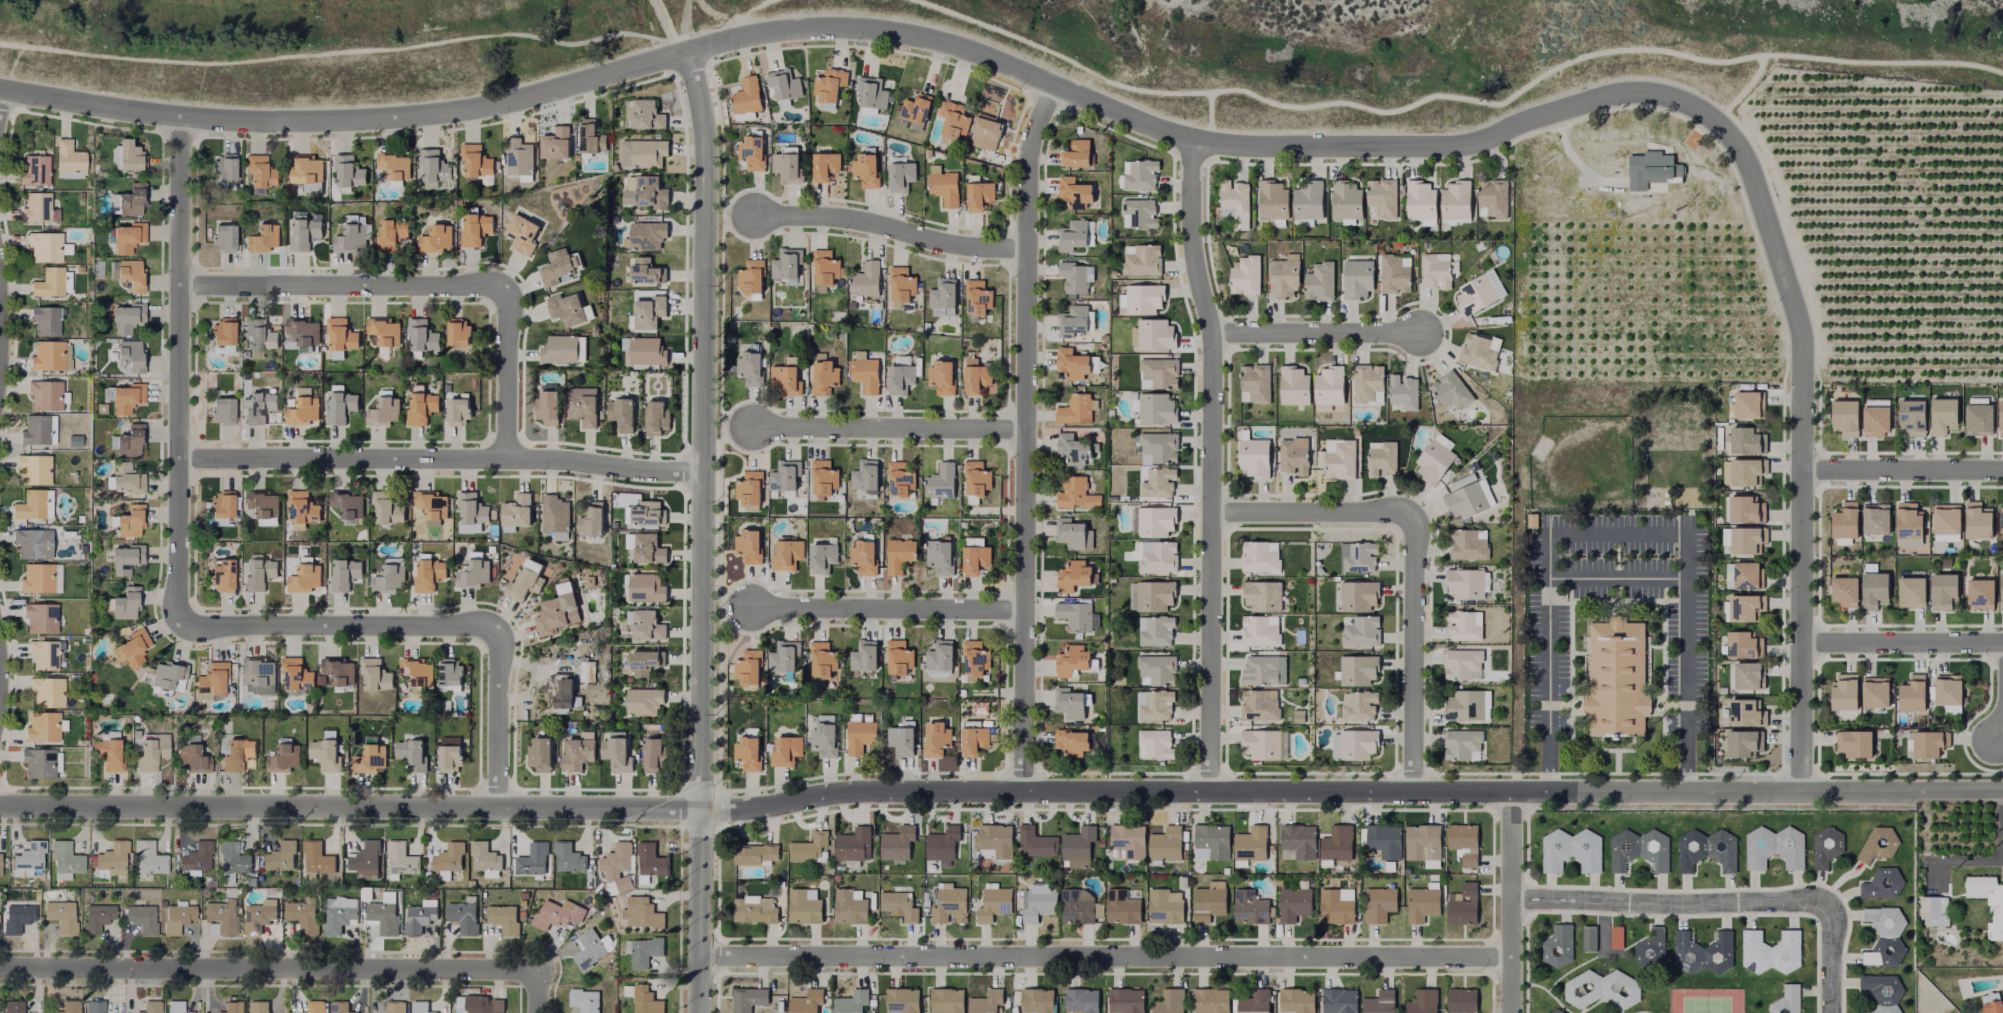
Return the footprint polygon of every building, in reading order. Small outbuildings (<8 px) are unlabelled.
[(843,67),(849,70),(849,84),(839,83),(837,101),(820,99),(820,93),(814,92),(816,72),(825,73),(825,68),(828,68),(828,66),(843,67)] [(791,67),(793,77),(799,76),(802,92),(779,97),(776,85),(770,86),(767,71),(791,67)] [(763,107),(735,113),(731,92),(736,91),(736,89),(744,88),(742,76),(757,73),(763,107)] [(858,74),(876,76),(882,76),(882,87),(889,88),(888,105),(862,103),(863,89),(857,89),(858,74)] [(934,95),(926,121),(922,130),(911,126),(914,118),(910,117),(907,126),(899,123),(901,115),(905,96),(916,99),(919,90),(934,95)] [(667,110),(667,124),(634,124),(635,96),(657,96),(657,110),(667,110)] [(972,116),(967,135),(961,133),(960,136),(951,134),(952,132),(943,129),(947,114),(939,112),(943,98),(965,104),(963,113),(972,116)] [(607,132),(607,149),(581,149),(581,116),(596,116),(596,132),(607,132)] [(1007,135),(1002,152),(997,151),(996,155),(974,149),(981,122),(1006,129),(1005,135),(1007,135)] [(571,123),(570,155),(541,155),(541,132),(556,132),(556,123),(571,123)] [(763,127),(763,132),(765,132),(765,151),(766,168),(747,167),(747,158),(739,158),(739,140),(746,140),(747,132),(753,132),(753,127),(763,127)] [(534,142),(534,172),(507,172),(507,134),(521,134),(521,142),(534,142)] [(85,150),(85,170),(57,169),(57,135),(72,136),(72,149),(85,150)] [(1091,137),(1091,163),(1062,162),(1062,145),(1073,145),(1073,137),(1091,137)] [(669,138),(669,153),(663,153),(662,165),(632,165),(632,138),(669,138)] [(147,152),(147,166),(120,165),(120,142),(140,142),(140,147),(144,147),(144,152),(147,152)] [(493,156),(493,182),(466,182),(466,157),(461,157),(461,142),(482,142),(482,153),(486,153),(486,156),(493,156)] [(879,145),(880,186),(863,186),(863,175),(854,175),(853,158),(861,158),(861,150),(866,149),(866,146),(879,145)] [(452,161),(452,177),(425,177),(425,162),(420,162),(420,146),(441,146),(441,157),(444,157),(444,161),(452,161)] [(410,152),(410,177),(389,177),(389,166),(378,166),(378,149),(399,149),(399,152),(410,152)] [(236,150),(236,176),(214,176),(214,167),(213,157),(218,157),(218,152),(221,152),(221,150),(236,150)] [(842,151),(841,169),(830,169),(830,179),(815,179),(815,150),(842,151)] [(805,151),(805,181),(781,181),(781,169),(773,169),(773,151),(805,151)] [(279,166),(279,184),(251,184),(251,174),(247,174),(247,152),(268,152),(268,163),(271,163),(271,166),(279,166)] [(328,158),(328,172),(323,172),(323,181),(292,180),(292,167),(290,167),(290,152),(314,152),(314,157),(328,158)] [(366,166),(366,183),(339,183),(339,168),(335,168),(335,152),(355,152),(355,163),(358,163),(358,166),(366,166)] [(49,153),(48,182),(20,182),(20,167),(25,167),(25,153),(49,153)] [(917,159),(917,179),(910,179),(909,190),(890,191),(890,154),(907,154),(907,159),(917,159)] [(1674,179),(1674,183),(1667,183),(1667,186),(1647,186),(1647,193),(1629,193),(1629,159),(1644,159),(1644,154),(1661,154),(1661,159),(1674,159),(1674,168),(1683,168),(1683,179),(1674,179)] [(1160,158),(1160,168),(1156,168),(1156,186),(1125,186),(1125,159),(1160,158)] [(959,169),(960,206),(944,206),(944,193),(936,193),(936,190),(931,190),(930,171),(946,171),(959,169)] [(1099,186),(1099,207),(1070,207),(1070,197),(1061,197),(1061,173),(1077,174),(1077,180),(1094,180),(1094,186),(1099,186)] [(668,189),(667,209),(654,209),(654,201),(639,201),(638,174),(661,175),(661,189),(668,189)] [(1232,186),(1235,186),(1235,181),(1250,181),(1249,214),(1222,214),(1223,177),(1232,177),(1232,186)] [(1289,186),(1289,216),(1261,216),(1261,177),(1274,177),(1273,180),(1284,180),(1283,186),(1289,186)] [(1363,186),(1363,216),(1357,216),(1357,222),(1344,222),(1344,216),(1335,216),(1336,177),(1351,177),(1351,180),(1358,180),(1358,186),(1363,186)] [(1398,177),(1398,216),(1387,216),(1387,213),(1369,213),(1369,177),(1380,177),(1380,180),(1382,180),(1382,177),(1398,177)] [(1437,187),(1437,217),(1409,216),(1409,177),(1424,177),(1424,180),(1432,180),(1432,186),(1437,187)] [(1472,178),(1472,220),(1458,219),(1458,224),(1450,223),(1450,220),(1443,220),(1444,187),(1450,187),(1450,180),(1458,181),(1458,177),(1472,178)] [(1509,178),(1508,216),(1497,216),(1497,213),(1480,213),(1481,178),(1491,178),(1491,181),(1493,181),(1493,177),(1509,178)] [(996,178),(996,200),(988,200),(988,209),(971,209),(971,178),(996,178)] [(146,179),(146,212),(119,212),(112,210),(112,191),(118,191),(118,188),(130,188),(130,179),(146,179)] [(1324,180),(1324,216),(1296,216),(1297,186),(1302,186),(1302,180),(1324,180)] [(51,190),(51,220),(22,220),(22,205),(27,205),(27,190),(51,190)] [(1158,216),(1158,225),(1124,224),(1124,197),(1156,197),(1156,216),(1158,216)] [(493,214),(493,230),(481,230),(481,245),(461,245),(461,228),(465,228),(466,209),(480,209),(480,214),(493,214)] [(536,241),(529,254),(512,244),(516,236),(505,230),(515,210),(526,216),(541,224),(533,239),(536,241)] [(322,218),(322,240),(310,240),(310,249),(290,249),(290,233),(295,233),(295,215),(309,215),(309,218),(322,218)] [(409,218),(409,245),(398,245),(398,250),(377,250),(377,233),(382,233),(382,216),(396,216),(396,218),(409,218)] [(1089,218),(1089,242),(1075,242),(1075,252),(1066,252),(1066,250),(1060,250),(1060,225),(1070,225),(1070,218),(1089,218)] [(146,219),(146,239),(132,239),(132,251),(116,251),(116,242),(115,221),(130,221),(130,219),(146,219)] [(280,222),(279,244),(271,243),(271,249),(247,249),(247,232),(252,232),(252,230),(258,230),(258,219),(274,219),(274,222),(280,222)] [(364,244),(340,244),(340,231),(346,231),(346,219),(360,219),(360,222),(364,222),(367,222),(367,244),(364,244)] [(452,223),(452,246),(440,246),(440,250),(419,250),(420,234),(425,234),(425,231),(431,231),(431,219),(444,219),(443,222),(452,223)] [(237,220),(237,243),(234,243),(233,250),(222,250),(222,246),(218,246),(218,240),(212,240),(212,230),(215,230),(215,220),(237,220)] [(668,220),(668,235),(664,235),(664,239),(660,239),(660,247),(631,247),(631,220),(668,220)] [(63,230),(63,259),(32,259),(32,244),(27,244),(28,229),(63,230)] [(1162,243),(1162,272),(1124,272),(1124,260),(1126,260),(1127,252),(1136,252),(1136,243),(1162,243)] [(566,245),(567,251),(572,250),(577,268),(558,273),(560,281),(545,285),(540,265),(544,264),(551,260),(548,251),(566,245)] [(803,247),(803,261),(800,261),(800,275),(772,275),(773,257),(780,257),(780,247),(803,247)] [(841,257),(841,282),(827,282),(827,291),(813,291),(813,271),(817,271),(817,263),(814,263),(814,247),(833,247),(833,257),(841,257)] [(1413,264),(1413,289),(1402,289),(1402,286),(1400,286),(1400,290),(1383,289),(1384,251),(1395,251),(1395,254),(1404,254),(1404,264),(1413,264)] [(1453,258),(1453,287),(1443,286),(1443,278),(1439,278),(1439,284),(1425,284),(1425,251),(1439,251),(1439,257),(1453,258)] [(1262,253),(1262,292),(1244,292),(1244,289),(1232,289),(1233,265),(1241,265),(1241,254),(1250,255),(1250,252),(1262,253)] [(667,265),(667,280),(634,280),(634,260),(635,255),(652,255),(652,265),(667,265)] [(147,257),(147,289),(129,289),(129,278),(119,278),(119,257),(147,257)] [(765,257),(765,274),(762,274),(762,298),(752,298),(752,292),(746,292),(746,286),(738,286),(738,266),(746,267),(746,257),(765,257)] [(883,269),(883,293),(867,293),(867,300),(856,300),(857,292),(851,292),(852,272),(857,272),(865,271),(865,258),(881,258),(881,269),(883,269)] [(1301,258),(1300,287),(1295,287),(1295,294),(1284,294),(1284,297),(1272,296),(1272,258),(1301,258)] [(1336,259),(1335,297),(1307,297),(1307,271),(1315,271),(1315,261),(1324,261),(1324,258),(1336,259)] [(1374,258),(1374,287),(1368,287),(1368,294),(1360,294),(1360,297),(1346,297),(1346,258),(1374,258)] [(1092,260),(1092,291),(1066,291),(1066,274),(1060,274),(1060,260),(1092,260)] [(64,265),(64,294),(31,294),(32,278),(44,278),(44,264),(64,265)] [(917,273),(917,298),(904,298),(904,308),(894,308),(894,282),(890,282),(891,264),(910,265),(910,273),(917,273)] [(1500,296),(1467,314),(1460,301),(1461,300),(1458,294),(1464,290),(1461,284),(1486,270),(1500,296)] [(957,275),(956,304),(956,313),(946,313),(946,305),(930,305),(930,287),(938,287),(938,275),(957,275)] [(994,286),(994,307),(989,307),(988,311),(979,310),(979,319),(970,319),(970,294),(967,294),(967,277),(986,278),(986,286),(994,286)] [(1167,283),(1167,298),(1164,298),(1164,306),(1157,306),(1157,312),(1128,312),(1128,283),(1167,283)] [(578,290),(586,318),(566,326),(563,318),(561,318),(560,315),(551,318),(547,303),(548,303),(547,296),(560,292),(561,295),(578,290)] [(667,293),(667,315),(659,315),(659,326),(636,326),(636,296),(652,297),(652,293),(667,293)] [(146,300),(145,331),(115,331),(115,324),(113,324),(114,302),(129,302),(129,300),(146,300)] [(1090,303),(1090,328),(1075,328),(1075,335),(1060,335),(1060,311),(1071,311),(1071,303),(1090,303)] [(60,304),(60,333),(36,333),(36,318),(32,318),(32,304),(60,304)] [(278,330),(278,347),(263,346),(263,357),(251,357),(251,346),(250,332),(246,332),(246,315),(267,316),(267,325),(270,325),(270,330),(278,330)] [(319,320),(319,344),(312,344),(312,352),(298,352),(298,332),(286,332),(286,315),(310,315),(310,320),(319,320)] [(440,330),(439,347),(412,347),(412,332),(408,332),(408,315),(428,315),(427,327),(431,327),(431,330),(440,330)] [(348,316),(348,327),(350,327),(350,330),(358,330),(359,347),(344,347),(344,357),(332,357),(332,332),(327,332),(327,316),(348,316)] [(400,321),(400,344),(388,344),(388,356),(380,356),(380,343),(379,333),(367,333),(367,316),(392,316),(391,321),(400,321)] [(472,323),(472,332),(470,342),(449,342),(449,318),(467,318),(467,323),(472,323)] [(1175,325),(1175,348),(1140,348),(1140,319),(1169,320),(1169,325),(1175,325)] [(233,323),(232,348),(211,348),(211,338),(209,338),(209,329),(214,329),(214,324),(218,325),(233,323)] [(1493,337),(1490,347),(1499,349),(1497,357),(1495,369),(1459,359),(1464,342),(1468,343),(1466,341),(1469,331),(1493,337)] [(578,335),(577,361),(541,360),(541,346),(545,346),(545,341),(548,341),(548,334),(578,335)] [(668,347),(668,362),(631,361),(631,348),(623,348),(622,335),(663,336),(663,347),(668,347)] [(71,342),(71,367),(64,367),(31,368),(31,353),(35,353),(35,338),(66,339),(66,342),(71,342)] [(141,338),(141,346),(145,346),(145,361),(143,361),(143,370),(129,370),(129,357),(106,357),(106,344),(118,345),(118,338),(141,338)] [(1091,352),(1091,378),(1067,378),(1067,370),(1059,370),(1059,345),(1074,345),(1074,351),(1091,352)] [(765,348),(764,385),(746,384),(746,375),(738,375),(738,355),(745,356),(745,348),(765,348)] [(840,365),(840,394),(813,394),(813,377),(816,377),(817,350),(830,351),(830,356),(835,356),(835,365),(840,365)] [(953,352),(953,358),(955,358),(955,394),(937,394),(937,383),(929,382),(929,364),(937,364),(937,356),(943,356),(943,352),(953,352)] [(800,362),(800,380),(804,380),(803,394),(779,394),(780,382),(772,382),(772,364),(786,364),(786,353),(798,353),(798,362),(800,362)] [(993,364),(993,382),(983,382),(983,388),(981,394),(967,394),(967,356),(979,356),(979,364),(993,364)] [(1180,358),(1179,386),(1142,386),(1142,357),(1180,358)] [(272,359),(272,368),(264,367),(264,358),(272,359)] [(880,358),(879,392),(864,392),(864,380),(856,380),(856,377),(851,377),(851,358),(880,358)] [(917,362),(916,383),(908,383),(908,392),(891,392),(891,361),(917,362)] [(1272,363),(1271,402),(1260,402),(1260,400),(1242,400),(1243,364),(1253,364),(1253,366),(1255,366),(1255,363),(1272,363)] [(1310,373),(1310,403),(1282,403),(1283,363),(1297,364),(1297,366),(1305,366),(1305,373),(1310,373)] [(1346,363),(1345,402),(1317,402),(1317,372),(1323,372),(1323,366),(1331,366),(1331,363),(1346,363)] [(1373,367),(1375,367),(1375,363),(1384,363),(1384,389),(1377,389),(1377,400),(1367,400),(1356,402),(1356,363),(1373,363),(1373,367)] [(1476,397),(1468,404),(1466,402),(1459,408),(1453,400),(1447,405),(1431,385),(1454,367),(1476,397)] [(1401,381),(1405,381),(1405,377),(1419,377),(1419,408),(1405,408),(1405,402),(1392,401),(1392,372),(1401,372),(1401,381)] [(63,378),(62,407),(33,407),(33,393),(28,393),(28,378),(63,378)] [(145,381),(145,400),(131,400),(131,412),(115,412),(115,403),(114,398),(106,398),(106,384),(113,384),(129,383),(129,380),(145,381)] [(439,392),(439,410),(428,410),(428,424),(407,424),(407,407),(412,407),(413,382),(424,382),(424,390),(425,390),(425,392),(439,392)] [(560,387),(559,424),(545,424),(545,417),(536,417),(536,395),(541,396),(542,387),(560,387)] [(278,392),(277,412),(265,412),(265,423),(246,423),(246,406),(250,406),(250,388),(264,389),(264,392),(278,392)] [(358,392),(358,413),(347,413),(347,424),(326,424),(326,407),(331,407),(331,388),(345,388),(345,392),(358,392)] [(319,395),(319,419),(311,419),(311,423),(286,423),(286,406),(287,400),(297,400),(297,392),(313,392),(313,395),(319,395)] [(598,393),(598,426),(583,426),(583,415),(568,415),(569,392),(598,393)] [(1091,392),(1091,420),(1058,420),(1058,405),(1070,405),(1070,397),(1073,397),(1072,392),(1091,392)] [(400,397),(399,419),(391,419),(391,424),(366,423),(367,406),(373,406),(378,404),(378,393),(393,393),(393,397),(400,397)] [(1176,399),(1176,422),(1141,422),(1141,393),(1170,394),(1170,399),(1176,399)] [(235,394),(235,423),(221,423),(221,420),(216,420),(216,415),(212,415),(212,403),(214,403),(214,394),(235,394)] [(471,396),(471,416),(467,416),(467,421),(463,421),(463,423),(449,423),(449,395),(471,396)] [(635,395),(634,430),(619,430),(619,417),(609,417),(609,398),(617,398),(617,395),(635,395)] [(670,407),(670,427),(648,427),(649,397),(667,397),(666,406),(670,407)] [(1762,397),(1762,423),(1732,423),(1732,397),(1762,397)] [(1954,398),(1954,427),(1944,427),(1944,435),(1928,435),(1928,398),(1954,398)] [(1855,400),(1855,437),(1841,437),(1841,430),(1828,430),(1828,400),(1855,400)] [(1921,401),(1921,435),(1902,435),(1902,426),(1895,426),(1896,400),(1921,401)] [(1995,400),(2002,400),(2002,434),(1995,434),(1995,400)] [(107,401),(107,411),(97,411),(97,401),(107,401)] [(1989,405),(1989,434),(1963,434),(1963,405),(1989,405)] [(1887,407),(1887,436),(1860,435),(1861,406),(1887,407)] [(50,413),(49,441),(21,441),(21,428),(26,428),(26,413),(50,413)] [(145,420),(145,454),(118,453),(118,431),(129,431),(129,420),(145,420)] [(1764,436),(1764,457),(1728,456),(1729,429),(1751,429),(1751,436),(1764,436)] [(1098,442),(1097,456),(1086,456),(1086,467),(1067,467),(1067,455),(1059,454),(1060,431),(1074,431),(1074,438),(1093,438),(1093,442),(1098,442)] [(1179,431),(1179,460),(1153,460),(1153,452),(1143,452),(1143,443),(1141,443),(1141,431),(1179,431)] [(1458,453),(1436,484),(1424,475),(1419,469),(1422,464),(1417,460),(1436,435),(1458,453)] [(1271,437),(1271,476),(1256,476),(1256,473),(1248,473),(1248,467),(1243,467),(1243,437),(1271,437)] [(1310,445),(1310,474),(1300,474),(1300,465),(1297,465),(1297,469),(1282,469),(1282,437),(1297,438),(1297,445),(1310,445)] [(1358,438),(1357,477),(1340,477),(1340,473),(1338,473),(1338,476),(1328,476),(1328,449),(1337,450),(1337,440),(1346,440),(1346,437),(1358,438)] [(1399,440),(1398,471),(1384,471),(1384,467),(1381,467),(1381,473),(1370,473),(1371,440),(1399,440)] [(51,452),(51,482),(21,481),(21,466),(17,466),(17,452),(51,452)] [(839,467),(839,487),(834,487),(834,491),(815,491),(816,474),(812,474),(812,458),(831,458),(831,467),(839,467)] [(880,458),(880,487),(875,487),(875,497),(866,497),(866,488),(852,488),(852,469),(860,469),(860,458),(880,458)] [(134,467),(134,469),(137,469),(145,471),(145,491),(129,491),(129,486),(113,486),(113,467),(114,459),(131,459),(130,467),(134,467)] [(802,459),(802,474),(797,474),(796,496),(772,496),(772,488),(771,470),(778,470),(779,459),(802,459)] [(916,468),(916,494),(892,494),(892,476),(888,476),(888,459),(904,460),(904,468),(916,468)] [(956,460),(956,496),(927,496),(927,472),(940,472),(940,459),(956,460)] [(993,467),(993,487),(987,487),(987,493),(979,493),(979,502),(969,502),(969,475),(966,475),(966,459),(984,459),(984,467),(993,467)] [(1766,463),(1766,482),(1759,482),(1759,491),(1730,491),(1730,462),(1766,463)] [(1178,468),(1178,477),(1175,477),(1175,495),(1142,495),(1143,480),(1149,480),(1149,467),(1178,468)] [(765,469),(764,502),(744,502),(744,497),(737,496),(737,478),(745,478),(745,469),(765,469)] [(1497,503),(1464,518),(1462,512),(1456,515),(1453,508),(1451,509),(1445,494),(1486,476),(1497,503)] [(1089,477),(1089,488),(1086,488),(1086,493),(1102,493),(1102,506),(1058,506),(1059,491),(1065,491),(1065,477),(1089,477)] [(45,486),(45,516),(13,516),(13,500),(25,500),(25,486),(45,486)] [(232,488),(232,490),(235,491),(235,514),(228,514),(228,523),(213,523),(214,505),(211,505),(211,494),(216,494),(216,490),(220,490),(232,488)] [(277,493),(277,524),(258,524),(258,505),(245,505),(246,488),(266,488),(266,493),(277,493)] [(320,503),(320,519),(309,519),(309,528),(293,528),(293,505),(288,504),(288,489),(309,489),(309,500),(312,500),(312,503),(320,503)] [(362,494),(362,516),(354,516),(354,524),(342,524),(342,505),(331,504),(331,489),(355,489),(354,494),(362,494)] [(405,503),(404,520),(377,520),(377,505),(372,505),(373,489),(394,489),(394,500),(397,500),(396,503),(405,503)] [(448,494),(448,517),(441,517),(441,525),(427,525),(427,506),(415,506),(415,489),(439,489),(439,494),(448,494)] [(489,504),(489,522),(462,521),(462,506),(458,506),(458,490),(477,490),(477,496),(478,501),(481,501),(481,504),(489,504)] [(531,491),(531,522),(515,522),(515,531),(502,531),(502,500),(510,501),(516,499),(516,491),(531,491)] [(569,500),(568,537),(552,537),(552,530),(543,530),(543,493),(557,493),(557,497),(562,497),(562,500),(569,500)] [(1763,505),(1763,524),(1727,524),(1728,497),(1755,497),(1755,505),(1763,505)] [(605,499),(604,532),(586,532),(578,531),(578,515),(588,515),(589,499),(605,499)] [(662,499),(662,507),(667,507),(667,521),(634,521),(634,502),(641,502),(641,499),(662,499)] [(146,501),(145,534),(118,534),(118,525),(109,525),(110,512),(117,512),(129,511),(128,501),(146,501)] [(1990,509),(1990,536),(1964,536),(1964,503),(1980,503),(1980,509),(1990,509)] [(1857,505),(1857,537),(1830,536),(1830,510),(1841,510),(1841,505),(1857,505)] [(1923,513),(1922,537),(1896,536),(1896,505),(1916,506),(1916,513),(1923,513)] [(1179,506),(1179,521),(1176,521),(1176,529),(1169,529),(1169,535),(1133,535),(1134,506),(1179,506)] [(1960,506),(1959,532),(1932,532),(1932,506),(1960,506)] [(1887,507),(1887,535),(1861,535),(1862,507),(1887,507)] [(1535,515),(1535,529),(1525,528),(1526,515),(1535,515)] [(1086,520),(1086,549),(1064,548),(1064,540),(1057,540),(1058,516),(1072,516),(1072,520),(1086,520)] [(459,534),(480,533),(479,525),(459,525),(459,534)] [(763,526),(762,562),(744,561),(745,552),(736,552),(736,534),(743,534),(743,526),(763,526)] [(43,527),(43,556),(18,556),(19,541),(14,541),(14,527),(43,527)] [(1488,537),(1488,546),(1490,546),(1490,557),(1452,556),(1452,540),(1456,541),(1456,537),(1453,537),(1453,528),(1478,528),(1478,537),(1488,537)] [(1766,531),(1765,547),(1761,547),(1761,558),(1730,558),(1731,530),(1766,531)] [(668,546),(668,560),(636,560),(636,531),(659,532),(659,546),(668,546)] [(993,545),(992,564),(985,564),(985,574),(967,574),(967,535),(978,534),(978,544),(993,545)] [(625,550),(633,550),(633,535),(625,535),(625,550)] [(838,542),(838,561),(831,561),(831,573),(825,573),(813,572),(813,542),(831,542),(831,535),(838,535),(838,542)] [(955,542),(955,574),(939,574),(939,564),(928,564),(928,544),(936,545),(936,537),(946,537),(946,542),(955,542)] [(804,538),(804,557),(797,557),(797,569),(774,568),(774,553),(779,553),(779,538),(804,538)] [(877,538),(877,573),(860,573),(860,564),(851,564),(851,545),(859,544),(859,538),(877,538)] [(902,539),(905,539),(913,538),(918,539),(918,561),(904,561),(903,574),(889,574),(889,538),(902,539)] [(1179,542),(1179,570),(1140,570),(1140,557),(1143,557),(1143,541),(1179,542)] [(1381,541),(1381,569),(1345,569),(1345,555),(1352,555),(1352,541),(1381,541)] [(144,542),(143,573),(112,573),(113,544),(128,544),(128,542),(144,542)] [(1277,552),(1277,561),(1279,561),(1279,573),(1240,572),(1240,555),(1244,556),(1244,554),(1241,554),(1241,543),(1267,543),(1267,552),(1277,552)] [(496,558),(496,578),(489,578),(489,581),(481,580),(481,586),(457,585),(457,569),(458,563),(464,563),(464,567),(469,567),(469,550),(482,550),(482,556),(496,558)] [(263,552),(263,556),(270,558),(277,559),(277,576),(267,576),(266,580),(265,590),(245,590),(245,574),(250,574),(250,556),(251,552),(263,552)] [(438,552),(438,559),(448,559),(448,584),(435,584),(435,590),(414,590),(414,574),(419,574),(419,556),(421,552),(438,552)] [(320,563),(320,585),(312,585),(312,590),(309,590),(288,590),(288,574),(293,574),(299,572),(299,554),(313,554),(313,560),(314,563),(320,563)] [(362,560),(362,577),(354,577),(354,580),(351,580),(350,592),(330,592),(330,574),(334,574),(335,556),(349,556),(349,559),(354,559),(362,560)] [(405,563),(405,586),(397,586),(396,591),(372,591),(372,574),(378,574),(384,572),(384,556),(404,556),(405,563)] [(1093,564),(1093,581),(1075,581),(1075,591),(1060,591),(1060,567),(1067,567),(1067,558),(1086,558),(1086,564),(1093,564)] [(55,561),(54,590),(20,590),(20,576),(24,576),(24,562),(55,561)] [(234,561),(233,590),(219,590),(215,588),(215,584),(210,584),(210,571),(213,571),(213,561),(234,561)] [(545,577),(538,592),(528,588),(522,601),(504,592),(510,578),(515,581),(524,562),(540,570),(539,574),(545,577)] [(1761,572),(1761,593),(1731,592),(1731,566),(1757,566),(1757,572),(1761,572)] [(1485,568),(1485,597),(1456,597),(1456,592),(1450,592),(1450,584),(1448,584),(1448,568),(1485,568)] [(1887,572),(1887,600),(1877,600),(1877,608),(1862,608),(1863,571),(1887,572)] [(667,585),(667,599),(630,599),(631,572),(661,572),(661,585),(667,585)] [(1955,573),(1955,600),(1952,600),(1952,606),(1930,606),(1930,573),(1955,573)] [(1856,576),(1856,602),(1830,602),(1830,576),(1856,576)] [(1924,576),(1924,604),(1898,604),(1898,576),(1924,576)] [(1993,578),(1994,607),(1967,606),(1967,578),(1993,578)] [(1177,580),(1176,604),(1168,604),(1168,609),(1139,609),(1139,580),(1177,580)] [(1283,580),(1282,609),(1253,609),(1253,603),(1247,603),(1247,595),(1244,595),(1245,580),(1283,580)] [(1382,580),(1381,594),(1380,603),(1373,603),(1373,609),(1343,609),(1343,580),(1382,580)] [(140,583),(140,610),(136,610),(136,617),(113,617),(113,609),(107,609),(107,595),(112,596),(124,594),(124,583),(140,583)] [(553,626),(555,632),(540,636),(539,630),(537,630),(533,616),(544,613),(541,600),(562,594),(569,622),(553,626)] [(1764,599),(1764,617),(1758,616),(1758,626),(1728,626),(1728,598),(1764,599)] [(58,602),(58,630),(28,630),(28,614),(24,614),(24,601),(58,602)] [(1092,601),(1092,630),(1072,629),(1072,625),(1069,625),(1069,617),(1057,617),(1057,601),(1092,601)] [(667,623),(666,636),(635,636),(635,622),(628,622),(628,609),(634,609),(656,609),(656,622),(667,623)] [(1476,610),(1476,624),(1483,624),(1483,639),(1452,639),(1452,632),(1451,624),(1457,624),(1457,620),(1448,620),(1448,610),(1476,610)] [(1280,624),(1280,632),(1282,632),(1282,644),(1243,644),(1243,627),(1248,627),(1248,624),(1245,624),(1245,615),(1270,615),(1269,624),(1280,624)] [(1381,615),(1381,625),(1378,625),(1381,627),(1381,644),(1343,644),(1343,632),(1346,632),(1346,623),(1355,623),(1355,615),(1381,615)] [(1177,616),(1177,625),(1172,625),(1172,644),(1141,644),(1141,629),(1148,629),(1148,616),(1177,616)] [(1624,617),(1624,622),(1643,622),(1642,694),(1647,694),(1647,717),(1642,716),(1642,736),(1587,735),(1588,716),(1582,716),(1583,694),(1588,694),(1587,622),(1606,623),(1606,617),(1624,617)] [(146,660),(131,668),(127,661),(120,665),(110,646),(116,643),(129,635),(128,632),(143,625),(153,643),(143,648),(145,651),(142,653),(146,660)] [(1762,641),(1761,659),(1726,659),(1727,634),(1755,635),(1755,641),(1762,641)] [(58,639),(58,668),(34,668),(34,653),(29,652),(29,638),(58,639)] [(877,640),(877,668),(851,668),(851,649),(858,649),(859,638),(865,638),(877,640)] [(915,647),(914,667),(911,667),(911,679),(892,679),(892,655),(887,655),(887,638),(906,639),(906,647),(915,647)] [(955,642),(954,668),(952,668),(952,673),(946,677),(941,677),(938,677),(935,677),(931,675),(929,672),(929,668),(927,649),(936,649),(936,638),(954,638),(955,642)] [(991,648),(991,667),(986,666),(986,674),(978,674),(977,681),(967,681),(968,655),(964,655),(964,638),(983,639),(983,648),(991,648)] [(801,640),(801,655),(796,655),(796,670),(769,669),(769,650),(778,651),(778,640),(801,640)] [(838,648),(838,668),(832,668),(832,674),(824,674),(824,686),(814,686),(814,657),(811,656),(811,640),(831,640),(831,648),(838,648)] [(1091,649),(1091,667),(1073,666),(1073,676),(1058,676),(1058,643),(1085,643),(1085,649),(1091,649)] [(666,649),(666,663),(651,663),(651,675),(634,675),(634,667),(632,667),(632,648),(666,649)] [(762,649),(762,666),(761,683),(742,683),(742,676),(735,676),(735,658),(744,658),(744,648),(762,649)] [(1485,649),(1484,661),(1482,661),(1482,669),(1472,669),(1472,678),(1447,678),(1447,667),(1451,667),(1451,665),(1446,665),(1446,648),(1485,649)] [(1177,654),(1177,684),(1152,684),(1143,683),(1143,675),(1142,666),(1139,666),(1139,654),(1177,654)] [(1382,654),(1382,670),(1379,670),(1378,678),(1371,678),(1371,684),(1342,684),(1343,654),(1382,654)] [(1280,655),(1280,669),(1273,669),(1273,684),(1244,683),(1244,673),(1253,673),(1253,670),(1248,670),(1249,655),(1280,655)] [(274,661),(274,683),(243,683),(243,656),(266,656),(266,661),(274,661)] [(314,670),(314,687),(307,687),(286,688),(286,673),(281,673),(281,656),(303,656),(303,667),(306,667),(306,670),(314,670)] [(353,661),(353,684),(352,690),(333,690),(333,673),(322,673),(322,656),(334,656),(342,657),(342,661),(353,661)] [(432,661),(432,685),(427,684),(427,691),(413,691),(413,684),(412,674),(400,674),(400,656),(425,656),(425,661),(432,661)] [(392,671),(392,688),(365,688),(365,672),(360,672),(360,657),(382,657),(382,667),(385,667),(385,671),(392,671)] [(462,664),(462,683),(441,683),(441,657),(454,657),(454,659),(459,659),(459,664),(462,664)] [(189,662),(187,671),(192,672),(191,685),(186,685),(186,677),(174,676),(173,687),(152,684),(156,661),(165,662),(165,658),(189,662)] [(229,659),(229,685),(225,685),(225,691),(212,691),(212,699),(197,698),(197,673),(205,673),(205,670),(209,670),(209,659),(229,659)] [(595,660),(595,681),(581,681),(581,660),(595,660)] [(1763,668),(1763,695),(1733,694),(1733,667),(1763,668)] [(64,676),(64,705),(34,705),(34,690),(30,690),(30,675),(64,676)] [(1852,677),(1852,708),(1826,708),(1827,684),(1831,684),(1831,677),(1852,677)] [(582,695),(582,706),(570,706),(570,712),(558,712),(558,708),(551,708),(552,678),(572,678),(572,693),(574,693),(582,695)] [(1921,681),(1921,710),(1894,710),(1894,685),(1904,685),(1904,681),(1921,681)] [(1957,681),(1957,709),(1928,708),(1929,681),(1957,681)] [(1889,684),(1889,718),(1869,718),(1869,709),(1857,709),(1857,684),(1889,684)] [(1092,693),(1092,703),(1085,703),(1085,719),(1061,718),(1061,705),(1056,705),(1056,686),(1071,686),(1071,690),(1086,691),(1092,693)] [(664,687),(664,703),(660,703),(660,707),(658,707),(658,714),(628,714),(628,687),(664,687)] [(1491,690),(1491,715),(1486,715),(1448,717),(1448,703),(1450,703),(1450,695),(1457,695),(1457,688),(1486,689),(1491,690)] [(1279,689),(1279,706),(1282,706),(1282,719),(1243,719),(1243,701),(1244,689),(1279,689)] [(1177,690),(1177,700),(1173,700),(1172,719),(1141,718),(1141,703),(1147,703),(1148,690),(1177,690)] [(1381,691),(1381,701),(1376,701),(1375,719),(1345,719),(1345,704),(1351,704),(1352,691),(1381,691)] [(1764,712),(1764,726),(1727,726),(1727,701),(1757,701),(1757,712),(1764,712)] [(68,718),(68,729),(60,729),(60,739),(25,739),(25,725),(30,725),(30,710),(60,710),(60,718),(68,718)] [(873,712),(873,720),(878,720),(878,740),(873,740),(865,742),(865,755),(849,755),(849,719),(852,720),(852,711),(873,712)] [(833,716),(817,716),(817,724),(833,724),(833,716)] [(990,726),(990,746),(978,746),(977,756),(964,756),(964,719),(975,719),(975,726),(990,726)] [(953,727),(953,745),(944,745),(944,756),(925,755),(925,738),(929,738),(929,720),(948,720),(948,727),(953,727)] [(837,721),(837,740),(838,757),(819,757),(820,747),(811,747),(811,727),(819,727),(819,721),(837,721)] [(917,725),(916,756),(897,756),(897,745),(889,745),(889,736),(883,736),(883,730),(889,730),(889,725),(917,725)] [(759,726),(759,735),(763,735),(762,770),(743,770),(743,761),(735,761),(735,741),(742,741),(742,734),(748,734),(748,726),(759,726)] [(1091,730),(1091,748),(1084,748),(1084,756),(1065,755),(1065,747),(1056,747),(1056,728),(1071,728),(1091,730)] [(1171,728),(1171,744),(1167,744),(1167,747),(1176,747),(1176,758),(1147,757),(1147,744),(1140,744),(1140,728),(1171,728)] [(1381,728),(1381,743),(1379,743),(1379,752),(1372,752),(1372,757),(1342,757),(1342,728),(1381,728)] [(123,729),(123,770),(104,770),(104,759),(100,759),(100,755),(93,755),(93,739),(101,739),(101,732),(107,732),(107,729),(123,729)] [(1289,730),(1288,757),(1252,757),(1252,752),(1246,752),(1246,743),(1244,743),(1244,729),(1282,729),(1289,730)] [(1764,730),(1763,750),(1755,750),(1755,756),(1726,756),(1727,729),(1764,730)] [(1871,730),(1871,756),(1845,755),(1845,750),(1835,750),(1835,729),(1871,730)] [(594,731),(594,761),(583,761),(583,770),(562,770),(562,755),(568,755),(568,736),(580,737),(581,731),(594,731)] [(1481,732),(1481,743),(1479,743),(1479,752),(1469,752),(1469,761),(1443,761),(1443,750),(1446,750),(1446,748),(1442,748),(1442,731),(1481,732)] [(1949,732),(1949,747),(1937,747),(1937,760),(1912,760),(1912,731),(1949,732)] [(168,733),(168,739),(169,756),(161,756),(161,759),(158,759),(158,770),(137,770),(137,753),(142,753),(142,736),(144,736),(144,732),(168,733)] [(201,740),(201,754),(211,754),(211,770),(187,770),(188,765),(179,765),(179,743),(185,743),(185,732),(199,732),(199,740),(201,740)] [(552,735),(552,771),(537,771),(537,765),(528,765),(528,744),(534,744),(534,735),(552,735)] [(628,735),(628,755),(633,755),(633,771),(612,770),(612,758),(602,758),(603,738),(610,738),(610,735),(628,735)] [(803,735),(803,754),(795,754),(795,765),(772,765),(772,750),(777,750),(777,735),(803,735)] [(256,739),(255,756),(248,756),(248,759),(244,759),(244,770),(223,770),(223,754),(228,754),(228,736),(243,736),(248,738),(256,739)] [(669,744),(669,765),(660,765),(660,772),(646,772),(646,736),(664,736),(664,744),(669,744)] [(293,741),(293,744),(300,744),(300,767),(288,767),(288,771),(267,771),(267,754),(272,754),(278,753),(278,741),(279,737),(291,737),(293,741)] [(337,737),(337,754),(341,754),(341,771),(321,771),(321,757),(309,757),(309,740),(323,740),(323,737),(337,737)] [(423,738),(423,755),(427,755),(426,770),(408,770),(408,758),(395,758),(396,740),(403,740),(409,740),(423,738)] [(385,744),(385,766),(377,766),(377,771),(353,771),(353,754),(364,755),(365,741),(380,741),(380,744),(385,744)] [(462,743),(461,772),(440,772),(440,743),(462,743)] [(56,747),(56,776),(25,776),(26,761),(22,761),(22,747),(56,747)] [(914,823),(914,839),(911,839),(911,864),(892,864),(892,859),(882,859),(882,833),(900,833),(901,823),(914,823)] [(961,823),(961,839),(956,839),(956,858),(952,858),(951,865),(940,865),(940,859),(927,858),(927,833),(946,833),(946,823),(961,823)] [(1058,835),(1057,855),(1020,854),(1020,824),(1036,824),(1036,835),(1058,835)] [(1097,824),(1097,839),(1092,839),(1092,866),(1070,866),(1070,857),(1064,857),(1064,833),(1081,833),(1081,824),(1097,824)] [(1147,824),(1146,859),(1126,859),(1126,856),(1113,856),(1114,848),(1112,824),(1147,824)] [(1182,824),(1182,859),(1150,859),(1150,833),(1166,833),(1166,824),(1182,824)] [(1230,825),(1230,858),(1197,858),(1197,824),(1230,825)] [(1268,824),(1268,859),(1252,859),(1252,866),(1236,865),(1237,833),(1251,833),(1251,824),(1268,824)] [(1316,825),(1316,858),(1297,858),(1282,856),(1283,824),(1304,824),(1316,825)] [(1354,824),(1354,859),(1322,859),(1322,836),(1332,837),(1332,824),(1354,824)] [(1479,824),(1479,865),(1464,865),(1464,854),(1458,854),(1458,848),(1450,848),(1450,824),(1479,824)] [(871,825),(870,852),(865,851),(865,859),(847,859),(847,869),(836,869),(836,833),(855,833),(855,825),(871,825)] [(1013,825),(1012,857),(995,856),(995,848),(975,848),(975,825),(1013,825)] [(1403,825),(1403,859),(1382,858),(1382,855),(1378,855),(1375,853),(1375,849),(1368,848),(1369,825),(1403,825)] [(1761,825),(1774,833),(1788,825),(1803,834),(1803,869),(1784,869),(1784,858),(1774,852),(1765,858),(1765,869),(1745,869),(1746,834),(1761,825)] [(1442,826),(1442,848),(1437,848),(1437,858),(1428,858),(1407,859),(1408,826),(1442,826)] [(1828,861),(1828,870),(1814,870),(1814,834),(1828,826),(1842,835),(1842,853),(1828,861)] [(1871,857),(1867,864),(1855,857),(1872,826),(1890,826),(1898,842),(1890,857),(1871,857)] [(1556,828),(1570,836),(1584,828),(1599,838),(1599,872),(1579,872),(1579,861),(1570,856),(1560,861),(1560,872),(1540,872),(1541,836),(1556,828)] [(1692,828),(1706,836),(1720,828),(1734,837),(1734,873),(1720,873),(1721,864),(1707,856),(1692,863),(1692,873),(1677,873),(1677,837),(1692,828)] [(829,830),(828,846),(822,846),(822,850),(827,850),(827,861),(790,861),(790,841),(813,841),(813,829),(829,830)] [(1624,829),(1638,836),(1652,829),(1667,837),(1667,872),(1654,872),(1653,862),(1638,855),(1624,862),(1624,872),(1609,872),(1610,837),(1624,829)] [(46,838),(47,849),(43,849),(42,868),(32,868),(32,875),(13,875),(13,853),(20,853),(20,848),(28,848),(28,838),(46,838)] [(85,853),(85,871),(71,871),(71,877),(55,877),(55,858),(52,858),(52,838),(71,839),(71,853),(85,853)] [(212,838),(212,868),(200,868),(200,875),(187,874),(187,868),(180,868),(181,854),(187,855),(187,849),(195,849),(195,838),(212,838)] [(129,839),(129,850),(126,850),(126,867),(109,867),(109,876),(98,875),(98,867),(96,867),(96,852),(102,852),(102,849),(112,849),(112,839),(129,839)] [(168,854),(168,871),(152,871),(152,879),(138,879),(138,851),(135,851),(135,839),(154,839),(153,853),(168,854)] [(251,854),(251,872),(231,872),(231,875),(222,875),(222,852),(219,852),(219,839),(237,839),(237,854),(251,854)] [(296,839),(296,853),(293,853),(293,869),(266,869),(266,853),(271,853),(271,850),(280,850),(280,839),(296,839)] [(333,854),(333,873),(318,873),(318,880),(306,880),(306,852),(302,852),(302,839),(321,839),(321,854),(333,854)] [(380,839),(380,866),(378,866),(378,878),(356,878),(356,869),(348,869),(349,853),(355,853),(355,850),(364,850),(365,839),(380,839)] [(405,840),(405,855),(419,855),(419,872),(399,872),(399,879),(390,879),(390,852),(386,852),(386,840),(405,840)] [(464,841),(464,853),(462,853),(461,869),(450,869),(450,880),(439,880),(439,869),(432,869),(432,856),(440,856),(440,850),(447,851),(447,840),(464,841)] [(503,854),(502,869),(473,869),(473,853),(470,853),(470,840),(488,840),(489,850),(495,850),(495,854),(503,854)] [(571,840),(571,851),(580,851),(580,854),(587,854),(587,870),(558,870),(558,855),(554,855),(554,841),(557,841),(571,840)] [(619,877),(607,878),(607,870),(600,870),(600,856),(607,856),(607,851),(615,851),(615,840),(631,840),(631,870),(619,870),(619,877)] [(547,841),(547,853),(545,853),(545,874),(515,874),(515,855),(529,856),(530,841),(547,841)] [(655,856),(666,856),(666,853),(670,853),(670,874),(649,873),(649,883),(640,882),(640,854),(637,854),(637,841),(655,841),(655,856)] [(779,844),(779,860),(762,860),(762,864),(735,864),(735,844),(779,844)] [(1903,880),(1894,897),(1859,897),(1859,882),(1869,882),(1878,866),(1895,867),(1903,880)] [(619,877),(628,874),(633,888),(620,893),(615,879),(619,877)] [(1996,884),(2002,884),(2002,940),(1987,940),(1987,922),(1992,922),(1992,912),(1989,912),(1989,905),(1987,905),(1987,897),(1966,897),(1966,877),(1996,877),(1996,884)] [(1226,880),(1226,913),(1212,913),(1212,922),(1196,922),(1196,887),(1211,887),(1211,880),(1226,880)] [(1050,881),(1050,887),(1058,887),(1058,913),(1041,913),(1041,922),(1024,922),(1024,907),(1030,907),(1030,887),(1034,887),(1034,881),(1050,881)] [(1480,881),(1479,923),(1451,923),(1451,892),(1465,892),(1465,881),(1480,881)] [(968,887),(968,922),(957,922),(957,913),(950,913),(950,922),(933,922),(933,906),(939,906),(940,882),(954,882),(954,886),(968,887)] [(1012,887),(1012,913),(995,913),(995,923),(979,923),(979,906),(985,906),(985,887),(986,882),(999,882),(999,887),(1012,887)] [(908,885),(908,891),(912,891),(912,906),(919,906),(919,922),(905,922),(905,914),(892,914),(892,910),(881,910),(881,891),(901,891),(901,885),(908,885)] [(823,898),(823,922),(790,921),(791,887),(817,888),(817,898),(823,898)] [(869,898),(868,922),(836,921),(837,887),(854,888),(863,889),(862,898),(869,898)] [(1103,902),(1103,917),(1096,916),(1096,921),(1063,921),(1063,887),(1080,888),(1080,899),(1096,899),(1096,902),(1103,902)] [(1442,887),(1442,914),(1410,914),(1411,887),(1442,887)] [(1142,888),(1141,921),(1108,921),(1108,888),(1142,888)] [(1185,888),(1185,922),(1151,922),(1152,888),(1185,888)] [(1271,898),(1271,922),(1236,922),(1237,888),(1256,888),(1256,898),(1271,898)] [(1312,888),(1312,914),(1298,914),(1298,923),(1282,922),(1282,888),(1312,888)] [(1399,888),(1398,911),(1388,911),(1387,923),(1367,923),(1367,888),(1399,888)] [(1355,889),(1355,922),(1322,922),(1322,889),(1355,889)] [(774,897),(774,907),(780,907),(780,920),(735,920),(735,897),(745,897),(745,901),(748,901),(748,894),(761,894),(761,897),(774,897)] [(476,895),(475,922),(478,922),(478,934),(459,934),(460,919),(446,919),(447,902),(466,902),(466,895),(476,895)] [(665,919),(665,926),(649,926),(649,924),(628,923),(628,895),(649,895),(649,902),(654,902),(654,911),(659,911),(659,919),(665,919)] [(315,896),(315,922),(318,922),(317,934),(299,934),(299,919),(285,919),(285,901),(305,901),(305,896),(315,896)] [(1946,896),(1946,925),(1925,925),(1925,918),(1920,918),(1920,896),(1946,896)] [(235,897),(235,914),(238,914),(238,934),(208,933),(208,922),(219,922),(219,918),(205,918),(205,901),(224,901),(225,897),(235,897)] [(356,898),(356,923),(342,923),(341,934),(324,934),(324,921),(326,921),(327,915),(322,915),(322,910),(327,910),(327,897),(356,898)] [(277,898),(276,919),(269,919),(269,924),(261,924),(261,934),(244,934),(244,921),(246,921),(246,904),(263,904),(263,898),(277,898)] [(437,898),(437,923),(422,923),(422,934),(404,934),(404,921),(407,921),(407,905),(422,905),(422,898),(437,898)] [(186,899),(186,904),(198,904),(198,923),(180,922),(180,933),(164,933),(165,920),(166,920),(167,904),(176,904),(176,899),(186,899)] [(77,919),(77,933),(59,933),(59,918),(45,918),(45,900),(75,900),(75,919),(77,919)] [(395,902),(395,935),(379,935),(380,919),(366,919),(366,901),(395,902)] [(544,902),(562,911),(567,903),(585,912),(576,928),(567,922),(566,926),(564,924),(562,926),(559,925),(557,928),(548,925),(544,934),(528,926),(533,915),(536,917),(544,902)] [(36,903),(36,922),(21,922),(21,933),(3,933),(3,920),(7,920),(7,903),(36,903)] [(115,904),(115,918),(109,918),(109,922),(103,922),(102,933),(83,932),(84,919),(87,919),(87,903),(115,904)] [(155,905),(155,934),(140,934),(140,923),(132,923),(132,919),(126,919),(126,904),(155,905)] [(516,917),(516,921),(520,921),(520,934),(502,934),(502,924),(493,924),(493,920),(487,920),(487,905),(516,905),(516,917)] [(1904,950),(1897,964),(1863,963),(1863,951),(1870,951),(1879,936),(1870,920),(1863,920),(1863,907),(1897,907),(1906,922),(1896,937),(1904,950)] [(1569,959),(1553,968),(1539,959),(1539,943),(1551,936),(1551,924),(1569,924),(1569,959)] [(593,965),(583,971),(572,956),(585,948),(577,935),(592,926),(608,951),(591,962),(593,965)] [(1594,926),(1594,950),(1580,950),(1581,926),(1594,926)] [(1620,926),(1620,948),(1608,948),(1608,926),(1620,926)] [(1661,962),(1646,970),(1632,961),(1632,944),(1649,934),(1649,926),(1662,926),(1661,962)] [(1730,930),(1730,966),(1717,973),(1703,966),(1689,973),(1672,963),(1673,929),(1687,930),(1687,941),(1702,948),(1717,939),(1717,929),(1730,930)] [(1760,940),(1769,947),(1779,940),(1779,929),(1798,929),(1798,965),(1783,974),(1769,965),(1754,974),(1740,966),(1740,929),(1760,929),(1760,940)] [(664,936),(664,955),(651,955),(650,969),(632,969),(632,952),(626,952),(626,939),(652,939),(652,936),(664,936)] [(1613,969),(1636,982),(1635,1001),(1622,1009),(1598,995),(1577,1007),(1562,999),(1562,982),(1585,969),(1599,976),(1613,969)] [(1894,1005),(1900,1012),(1871,1012),(1876,1005),(1867,990),(1859,990),(1859,975),(1893,975),(1902,991),(1894,1005)] [(1798,983),(1798,1012),(1768,1012),(1768,1003),(1782,995),(1782,982),(1798,983)] [(664,999),(664,1012),(650,1012),(635,1012),(635,995),(624,995),(624,984),(635,985),(648,984),(648,991),(653,991),(653,999),(664,999)] [(752,1003),(752,1012),(733,1012),(733,987),(770,988),(769,1004),(752,1003)] [(818,1004),(818,1012),(790,1012),(790,997),(808,997),(809,987),(824,988),(824,1004),(818,1004)] [(999,1004),(999,1012),(970,1012),(970,997),(989,997),(989,987),(1004,987),(1004,1004),(999,1004)] [(1055,987),(1055,1012),(1037,1012),(1022,1012),(1023,987),(1055,987)] [(1185,988),(1185,1012),(1154,1012),(1154,1000),(1163,1000),(1163,987),(1185,988)] [(1230,989),(1230,1012),(1193,1012),(1193,993),(1194,987),(1216,988),(1230,989)] [(1271,988),(1270,1012),(1239,1012),(1239,997),(1254,998),(1254,987),(1271,988)] [(1315,992),(1315,1012),(1281,1012),(1281,987),(1303,988),(1303,992),(1315,992)] [(599,991),(598,1012),(583,1012),(581,1012),(581,1005),(570,1005),(570,988),(582,988),(582,990),(599,991)] [(863,1004),(863,1012),(834,1012),(834,996),(853,996),(853,988),(869,988),(869,1004),(863,1004)] [(965,988),(964,1012),(947,1012),(933,1012),(933,988),(965,988)] [(1100,988),(1100,1012),(1081,1012),(1081,1011),(1067,1011),(1067,988),(1100,988)] [(1144,989),(1144,1012),(1111,1012),(1111,988),(1144,989)] [(1357,988),(1357,1012),(1338,1012),(1324,1012),(1324,988),(1357,988)] [(1439,988),(1438,1012),(1407,1012),(1407,1000),(1417,1000),(1417,988),(1439,988)] [(1479,988),(1479,1012),(1450,1012),(1450,988),(1479,988)] [(919,989),(919,1012),(887,1012),(888,989),(919,989)] [(1396,989),(1396,1012),(1365,1012),(1365,998),(1379,998),(1379,989),(1396,989)] [(242,994),(242,1012),(217,1012),(217,1010),(226,1010),(226,1000),(229,1000),(229,994),(242,994)] [(503,999),(503,1012),(469,1012),(469,1008),(456,1008),(456,995),(489,995),(489,999),(503,999)] [(78,1012),(54,1012),(54,1009),(63,1009),(63,998),(80,998),(80,1012),(78,1012)] [(23,999),(23,1012),(5,1012),(5,999),(23,999)] [(105,999),(105,1012),(90,1012),(87,1012),(87,999),(105,999)] [(162,999),(162,1012),(160,1012),(136,1012),(136,1009),(144,1009),(144,999),(162,999)] [(171,1012),(168,1012),(168,999),(184,999),(184,1010),(194,1010),(194,1012),(171,1012)] [(268,1001),(268,1012),(252,1012),(248,1012),(248,1000),(268,1001)] [(323,1000),(323,1012),(299,1012),(299,1011),(307,1011),(307,1000),(323,1000)] [(403,1000),(403,1012),(386,1012),(386,1000),(403,1000)] [(437,1011),(437,1012),(412,1012),(412,1000),(428,1000),(428,1011),(437,1011)] [(1999,1000),(2002,1012),(1984,1012),(1981,1005),(1999,1000)] [(334,1012),(330,1012),(331,1001),(348,1001),(348,1011),(357,1011),(357,1012),(334,1012)]
